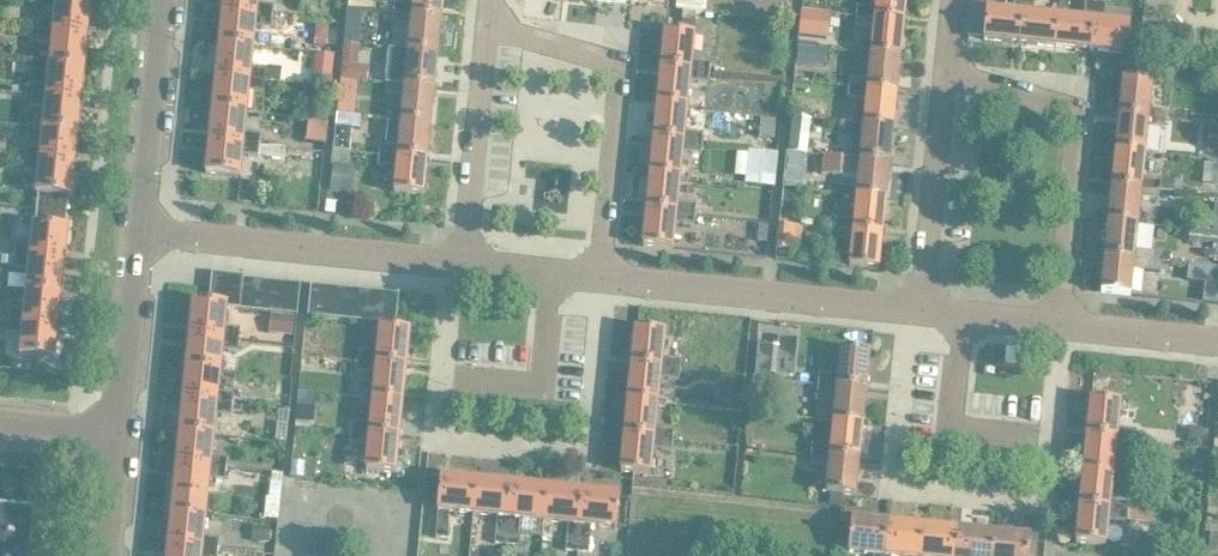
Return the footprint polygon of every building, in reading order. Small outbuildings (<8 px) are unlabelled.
[(86,33),(86,30),(84,30),(85,21),(87,21),(89,0),(86,0),(55,0),(53,20),(46,19),(46,16),(39,15),(39,18),(31,18),(30,27),(38,28),(86,33)] [(270,15),(271,1),(264,0),(264,3),(257,2),(257,0),(225,0),(225,8),(222,8),(222,10),(270,15)] [(412,4),(393,2),(392,12),(439,17),(441,0),(413,0),(412,4)] [(675,8),(704,11),(705,0),(676,0),(675,8)] [(905,0),(876,0),(875,8),(857,6),(856,15),(903,20),(905,0)] [(1022,0),(1012,0),(1011,13),(985,11),(982,38),(1017,41),(1022,0)] [(1017,41),(1053,45),(1056,18),(1029,15),(1031,0),(1022,0),(1017,41)] [(1053,45),(1088,49),(1094,0),(1084,0),(1082,20),(1056,18),(1053,45)] [(1088,49),(1125,52),(1127,25),(1101,22),(1103,0),(1094,0),(1088,49)] [(347,8),(344,42),(358,43),(361,9),(347,8)] [(802,35),(831,39),(835,13),(805,9),(802,35)] [(220,21),(218,42),(252,46),(254,24),(261,25),(261,27),(268,28),(270,15),(222,10),(221,13),(224,13),(223,22),(220,21)] [(439,17),(392,12),(391,21),(410,23),(408,49),(436,52),(439,17)] [(900,55),(903,20),(856,15),(855,25),(874,26),(871,52),(900,55)] [(49,61),(83,65),(85,44),(83,45),(83,36),(85,36),(86,33),(38,28),(36,42),(43,42),(44,39),(51,40),(49,61)] [(660,67),(707,72),(708,62),(689,60),(692,33),(663,30),(660,67)] [(297,38),(295,62),(316,63),(317,39),(297,38)] [(252,46),(218,42),(216,62),(219,63),(218,72),(215,71),(215,74),(263,79),(264,65),(257,64),(257,67),(250,66),(252,46)] [(796,62),(806,62),(807,47),(798,46),(796,62)] [(436,52),(408,49),(405,74),(386,72),(385,82),(433,87),(436,52)] [(896,91),(900,55),(871,52),(868,78),(850,76),(849,85),(896,91)] [(32,79),(31,93),(79,98),(79,95),(77,95),(78,85),(81,86),(83,65),(49,61),(47,84),(39,83),(39,80),(32,79)] [(656,103),(685,105),(687,79),(706,81),(707,72),(660,67),(656,103)] [(263,79),(215,74),(215,77),(218,77),(217,86),(214,85),(212,107),(246,110),(248,88),(255,89),(255,92),(262,92),(263,79)] [(1119,113),(1178,119),(1184,120),(1185,110),(1166,108),(1166,109),(1148,107),(1151,80),(1123,77),(1119,113)] [(433,87),(385,82),(371,80),(370,90),(403,93),(401,119),(429,122),(433,87)] [(338,81),(335,112),(354,114),(357,82),(338,81)] [(892,127),(896,91),(849,85),(848,96),(866,97),(864,123),(892,127)] [(79,98),(31,93),(29,107),(36,108),(37,104),(45,105),(42,126),(76,130),(78,109),(76,109),(77,100),(79,101),(79,98)] [(653,138),(700,143),(701,133),(682,132),(685,105),(656,103),(653,138)] [(246,110),(212,107),(210,127),(212,128),(212,136),(209,135),(209,138),(257,143),(258,130),(251,129),(251,131),(243,131),(246,110)] [(1115,148),(1144,151),(1146,126),(1176,129),(1178,119),(1119,113),(1115,148)] [(773,137),(775,118),(761,117),(759,136),(773,137)] [(790,117),(788,151),(807,152),(809,118),(790,117)] [(429,122),(401,119),(386,118),(384,144),(379,144),(378,153),(425,158),(429,122)] [(306,140),(325,142),(327,122),(307,120),(306,140)] [(889,162),(892,127),(864,123),(861,149),(843,147),(842,157),(889,162)] [(335,125),(333,148),(349,150),(351,127),(335,125)] [(76,130),(42,126),(40,148),(32,147),(33,145),(26,144),(24,158),(72,162),(73,159),(71,159),(72,150),(74,151),(76,130)] [(1217,154),(1217,128),(1205,126),(1202,152),(1217,154)] [(758,176),(763,140),(734,136),(728,171),(758,176)] [(257,143),(209,138),(208,141),(211,141),(210,150),(208,150),(205,171),(239,175),(241,152),(248,152),(248,156),(255,156),(257,143)] [(653,138),(649,173),(677,177),(680,150),(699,152),(700,143),(653,138)] [(278,159),(299,165),(304,148),(283,142),(278,159)] [(1112,184),(1160,189),(1170,190),(1171,181),(1141,177),(1144,151),(1115,148),(1112,184)] [(425,158),(378,153),(377,162),(396,164),(393,191),(422,194),(425,158)] [(885,197),(889,162),(842,157),(822,155),(821,173),(858,176),(856,194),(885,197)] [(333,156),(329,190),(353,193),(356,165),(347,164),(348,158),(333,156)] [(72,162),(24,158),(23,171),(30,172),(30,169),(38,170),(36,192),(37,192),(35,208),(65,211),(67,195),(69,195),(71,174),(69,173),(70,164),(72,164),(72,162)] [(646,209),(692,214),(693,204),(675,202),(677,177),(649,173),(646,209)] [(1108,220),(1137,222),(1139,197),(1159,199),(1160,189),(1112,184),(1108,220)] [(781,208),(800,210),(802,191),(782,189),(781,208)] [(882,232),(885,197),(856,194),(854,220),(835,218),(834,227),(882,232)] [(65,211),(35,208),(33,224),(32,223),(30,245),(22,245),(23,242),(16,241),(15,255),(62,260),(63,257),(60,257),(61,248),(63,249),(66,227),(63,227),(65,211)] [(642,244),(670,247),(673,221),(692,223),(692,214),(646,209),(642,244)] [(1104,255),(1151,260),(1152,251),(1134,249),(1137,222),(1108,220),(1104,255)] [(766,241),(768,224),(759,223),(757,240),(766,241)] [(878,268),(882,232),(834,227),(833,236),(852,238),(849,265),(878,268)] [(26,289),(59,293),(61,271),(59,271),(60,262),(62,262),(62,260),(15,255),(13,269),(19,270),(20,267),(28,267),(26,289)] [(1100,290),(1129,293),(1132,267),(1150,269),(1151,260),(1104,255),(1100,290)] [(240,290),(241,277),(241,275),(211,272),(209,287),(240,290)] [(240,290),(238,305),(253,307),(256,278),(241,277),(240,290)] [(256,278),(253,307),(268,308),(270,280),(256,278)] [(282,310),(285,281),(270,280),(268,308),(282,310)] [(299,283),(285,281),(282,310),(297,311),(299,283)] [(307,312),(321,313),(324,285),(310,284),(307,312)] [(321,313),(337,315),(339,286),(324,285),(321,313)] [(337,315),(351,316),(354,288),(339,286),(337,315)] [(238,305),(240,290),(209,287),(208,302),(191,301),(189,323),(190,323),(190,331),(188,331),(187,333),(236,338),(238,324),(230,323),(230,326),(223,325),(225,304),(238,305)] [(351,316),(360,317),(366,318),(369,289),(354,288),(351,316)] [(1,319),(56,325),(56,322),(54,322),(55,313),(57,313),(59,293),(26,289),(23,311),(15,310),(16,307),(9,306),(9,311),(2,310),(1,319)] [(369,289),(366,318),(380,319),(383,291),(369,289)] [(394,320),(397,292),(383,291),(380,319),(394,320)] [(292,335),(294,315),(270,312),(268,332),(292,335)] [(1,319),(0,325),(0,330),(7,330),(6,333),(13,334),(13,331),(21,331),(19,354),(52,357),(54,336),(52,336),(53,327),(55,327),(56,325),(1,319)] [(357,358),(404,363),(408,327),(379,324),(377,351),(358,349),(357,358)] [(630,363),(677,368),(678,359),(660,357),(662,331),(634,328),(630,363)] [(236,338),(187,333),(187,337),(189,337),(188,345),(186,345),(184,366),(218,370),(221,347),(228,347),(228,350),(235,351),(236,338)] [(818,383),(864,389),(868,351),(840,348),(837,375),(819,373),(818,383)] [(372,396),(401,399),(404,363),(357,358),(356,368),(375,370),(372,396)] [(626,400),(655,403),(658,376),(676,378),(677,368),(630,363),(626,400)] [(181,398),(230,403),(237,404),(238,393),(231,392),(231,389),(224,388),(224,391),(216,391),(218,370),(184,366),(182,387),(184,387),(183,396),(181,396),(181,398)] [(806,367),(801,404),(810,406),(815,368),(806,367)] [(832,421),(861,424),(864,389),(818,383),(814,419),(832,421)] [(350,429),(398,434),(401,399),(372,396),(370,422),(351,420),(350,429)] [(230,403),(181,398),(181,402),(182,402),(182,410),(179,410),(177,431),(211,434),(214,412),(221,412),(221,415),(228,416),(230,403)] [(1086,435),(1133,439),(1134,429),(1115,428),(1117,401),(1090,398),(1086,435)] [(260,399),(258,427),(268,428),(270,400),(260,399)] [(623,435),(670,440),(671,430),(652,428),(655,403),(626,400),(623,435)] [(1183,426),(1185,404),(1172,402),(1170,425),(1183,426)] [(858,456),(861,424),(832,421),(829,443),(812,441),(811,452),(858,456)] [(1203,427),(1189,426),(1187,440),(1201,441),(1203,427)] [(394,472),(398,434),(350,429),(349,439),(368,441),(365,469),(394,472)] [(211,434),(177,431),(175,451),(178,451),(177,460),(175,460),(174,462),(224,468),(225,454),(217,453),(217,456),(209,455),(211,434)] [(669,448),(670,440),(623,435),(619,470),(648,473),(651,446),(669,448)] [(1083,469),(1111,472),(1113,446),(1132,447),(1133,439),(1086,435),(1083,469)] [(858,456),(811,452),(810,462),(827,464),(824,491),(854,494),(858,456)] [(224,468),(174,462),(174,465),(176,466),(175,474),(173,474),(170,503),(204,507),(207,477),(215,477),(214,480),(222,481),(224,468)] [(262,506),(264,468),(251,467),(249,506),(262,506)] [(1083,469),(1079,504),(1126,509),(1127,499),(1108,497),(1111,472),(1083,469)] [(472,512),(476,479),(439,475),(436,509),(437,509),(434,536),(447,537),(449,510),(472,512)] [(506,543),(512,482),(476,479),(472,512),(497,514),(494,542),(506,543)] [(512,482),(506,543),(505,552),(517,553),(520,517),(544,519),(547,486),(512,482)] [(580,523),(583,489),(547,486),(544,519),(580,523)] [(580,523),(577,550),(576,555),(588,555),(591,524),(615,526),(618,493),(583,489),(580,523)] [(166,544),(215,549),(217,535),(209,535),(208,538),(201,537),(204,507),(170,503),(167,533),(169,533),(168,541),(166,541),(166,544)] [(1126,509),(1079,504),(1076,541),(1104,544),(1107,516),(1143,520),(1144,511),(1126,509)] [(33,510),(0,506),(0,555),(29,555),(33,510)] [(848,550),(873,553),(873,555),(885,555),(885,554),(888,521),(851,517),(848,550)] [(885,555),(897,555),(905,555),(920,555),(923,524),(888,521),(885,554),(885,555)] [(251,540),(268,542),(269,526),(252,524),(251,540)] [(920,555),(955,555),(958,528),(923,524),(920,555)] [(994,531),(958,528),(955,555),(992,555),(994,531)] [(992,555),(1028,555),(1030,535),(994,531),(992,555)] [(1208,551),(1217,552),(1217,545),(1217,532),(1210,531),(1208,551)] [(166,544),(166,547),(168,547),(167,555),(165,555),(215,555),(215,549),(166,544)]
